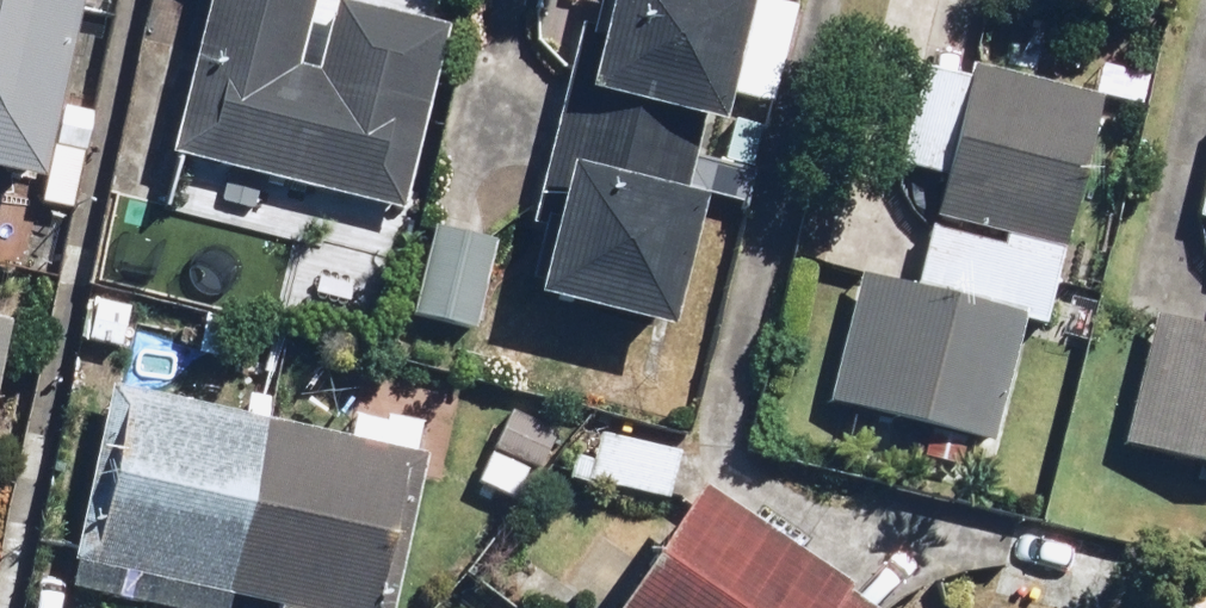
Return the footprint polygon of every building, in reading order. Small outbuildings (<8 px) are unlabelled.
[(58,175),(63,150),(88,155),(99,103),(74,97),(95,0),(0,0),(0,163),(58,175)] [(188,166),(415,211),(453,18),(362,0),(220,0),(188,166)] [(740,133),(753,67),(794,74),(807,0),(626,0),(620,34),(587,26),(539,218),(572,226),(558,295),(689,322),(710,220),(753,230),(774,141),(740,133)] [(1012,454),(1110,98),(926,47),(889,180),(838,166),(809,268),(861,282),(827,403),(1012,454)] [(504,232),(429,222),(417,319),(491,329),(504,232)] [(1166,308),(1135,447),(1205,463),(1205,317),(1166,308)] [(0,311),(0,444),(28,318),(0,311)] [(110,393),(76,593),(167,607),(241,607),(243,596),(316,607),(395,607),(426,424),(364,413),(361,435),(110,393)] [(522,500),(568,432),(523,401),(477,469),(522,500)] [(709,478),(625,607),(841,607),(862,576),(709,478)] [(1201,593),(1195,607),(1205,607),(1205,595),(1201,593)]
